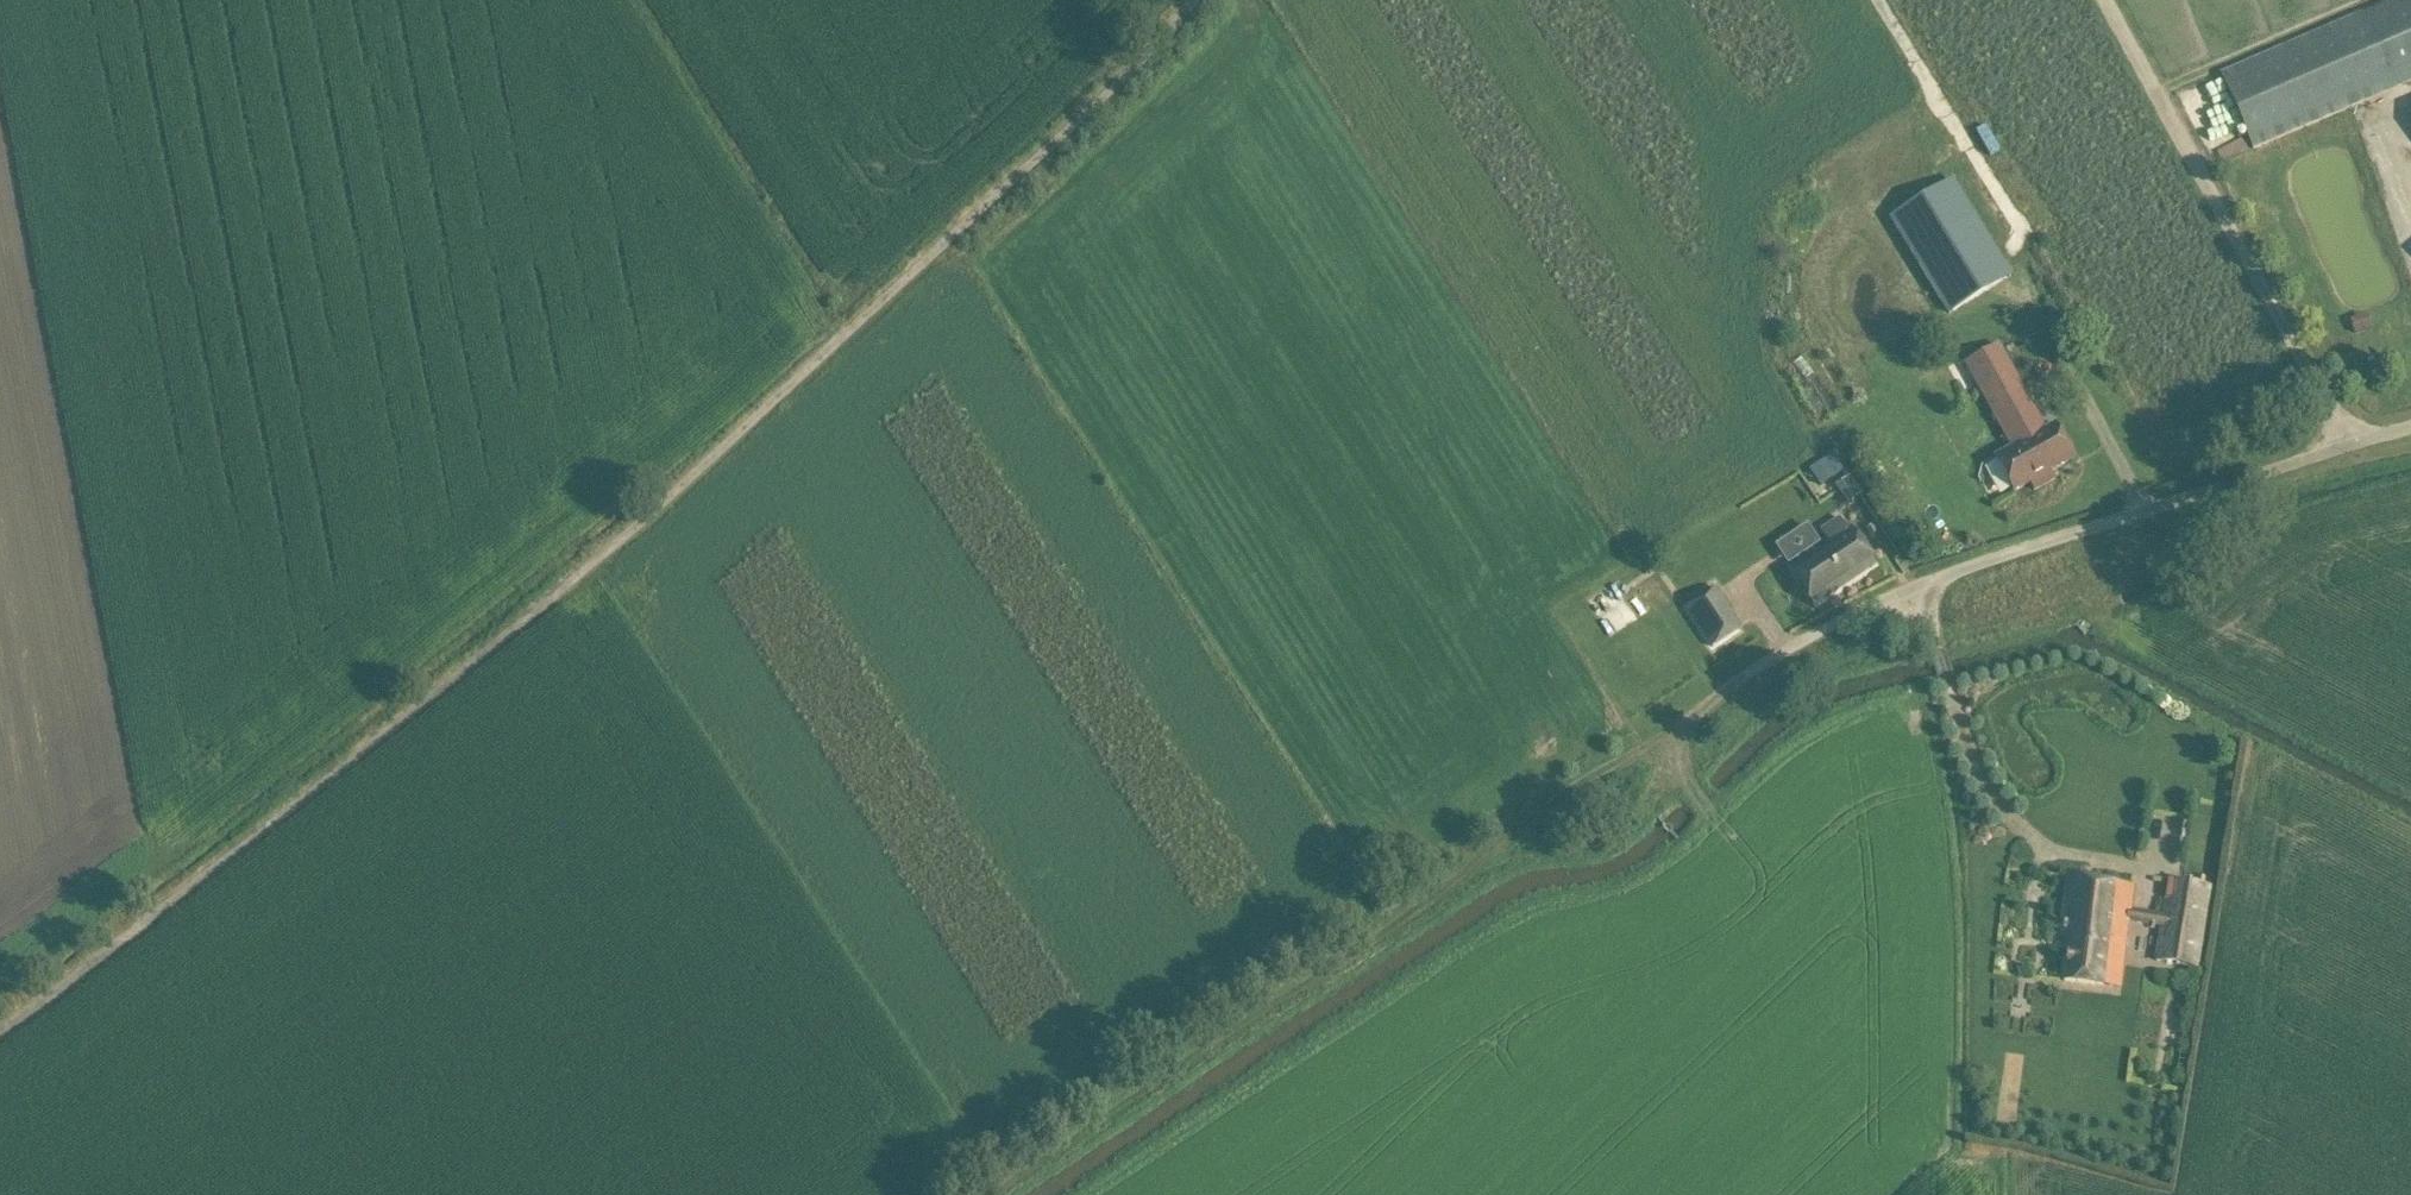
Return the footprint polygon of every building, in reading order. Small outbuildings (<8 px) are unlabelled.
[(2214,65),(2243,144),(2410,82),(2410,0),(2390,0),(2214,65)] [(1953,180),(1892,217),(1951,312),(2011,275),(1953,180)] [(2051,472),(2075,459),(2056,425),(2046,430),(1999,345),(1966,363),(2012,449),(1994,458),(2013,493),(2030,483),(2034,491),(2055,479),(2051,472)] [(1814,484),(1839,473),(1831,455),(1806,466),(1814,484)] [(1815,607),(1877,566),(1853,530),(1850,531),(1840,517),(1821,530),(1827,539),(1788,567),(1815,607)] [(1735,631),(1725,616),(1730,612),(1716,590),(1688,608),(1713,646),(1735,631)] [(2067,874),(2059,938),(2065,939),(2061,982),(2105,986),(2108,954),(2126,956),(2135,886),(2067,874)] [(2132,910),(2130,923),(2159,928),(2154,961),(2200,968),(2213,886),(2175,879),(2171,900),(2163,899),(2161,914),(2132,910)]
